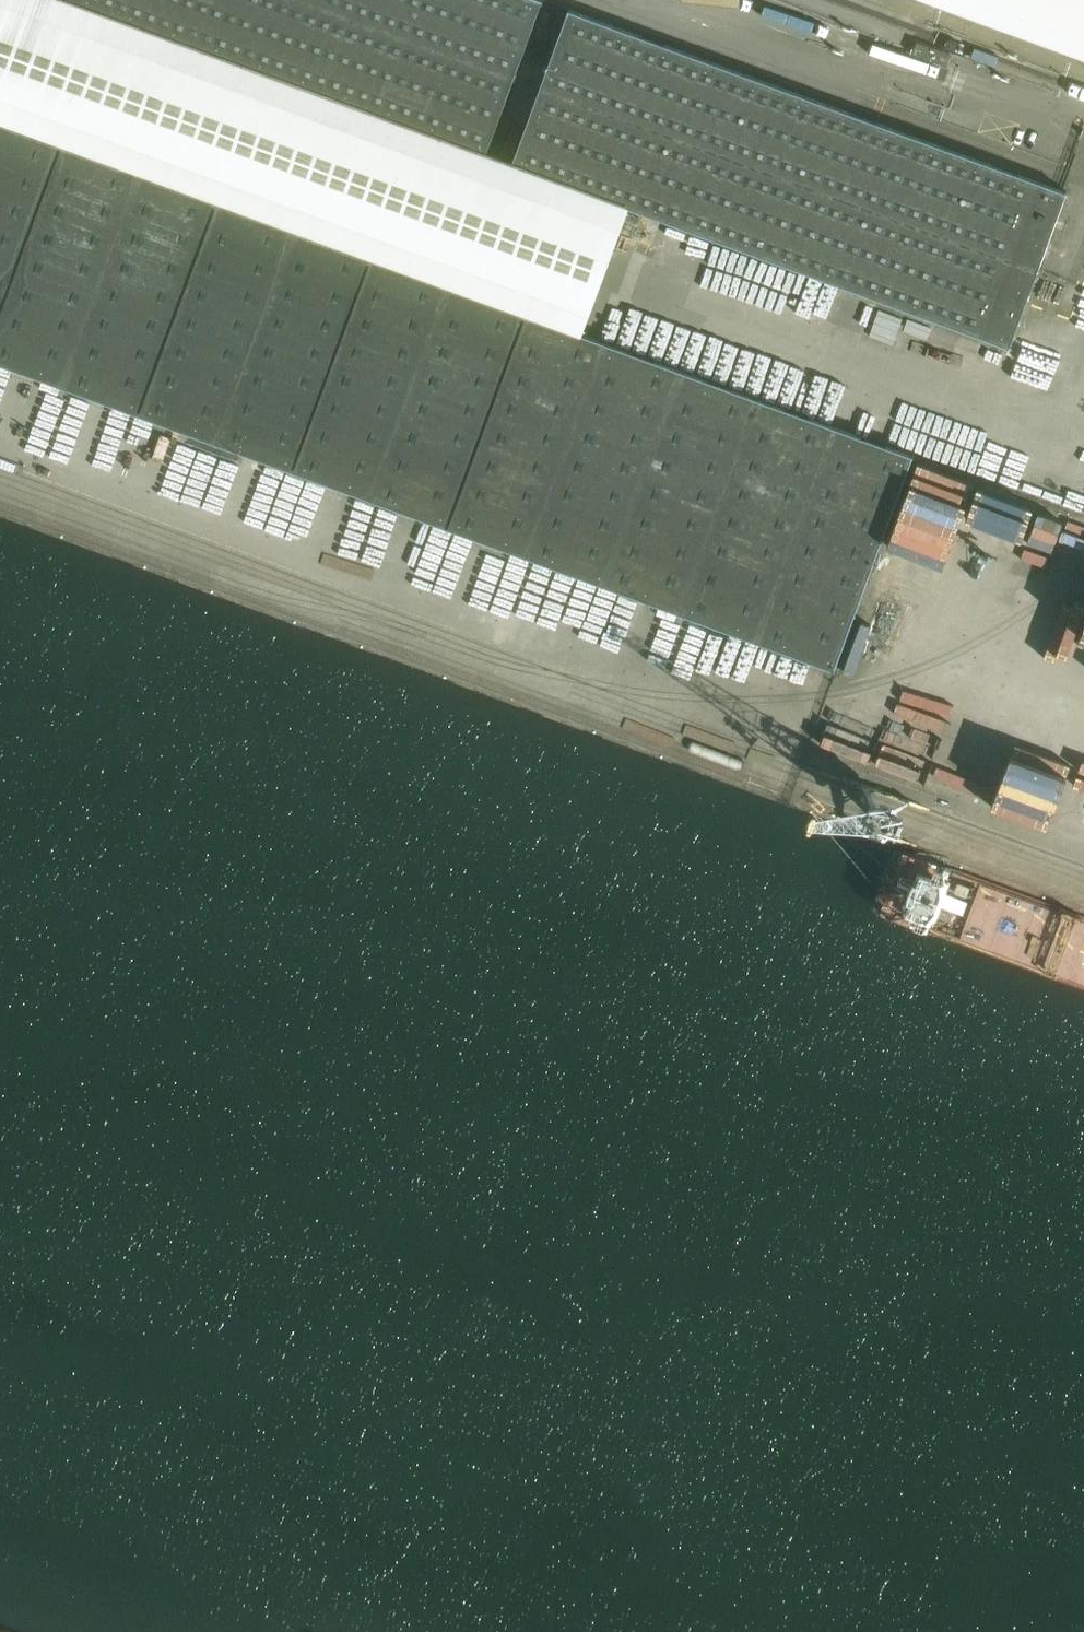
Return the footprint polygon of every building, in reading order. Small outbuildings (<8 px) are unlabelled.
[(62,0),(0,0),(0,120),(596,339),(642,213),(62,0)] [(487,156),(543,0),(62,0),(487,156)] [(1083,51),(1083,0),(946,0),(1083,51)] [(1010,348),(1067,192),(569,9),(512,166),(642,213),(1010,348)] [(951,54),(916,42),(912,55),(947,67),(951,54)] [(914,456),(596,339),(0,120),(0,364),(191,435),(190,438),(241,458),(243,453),(835,671),(914,456)]
